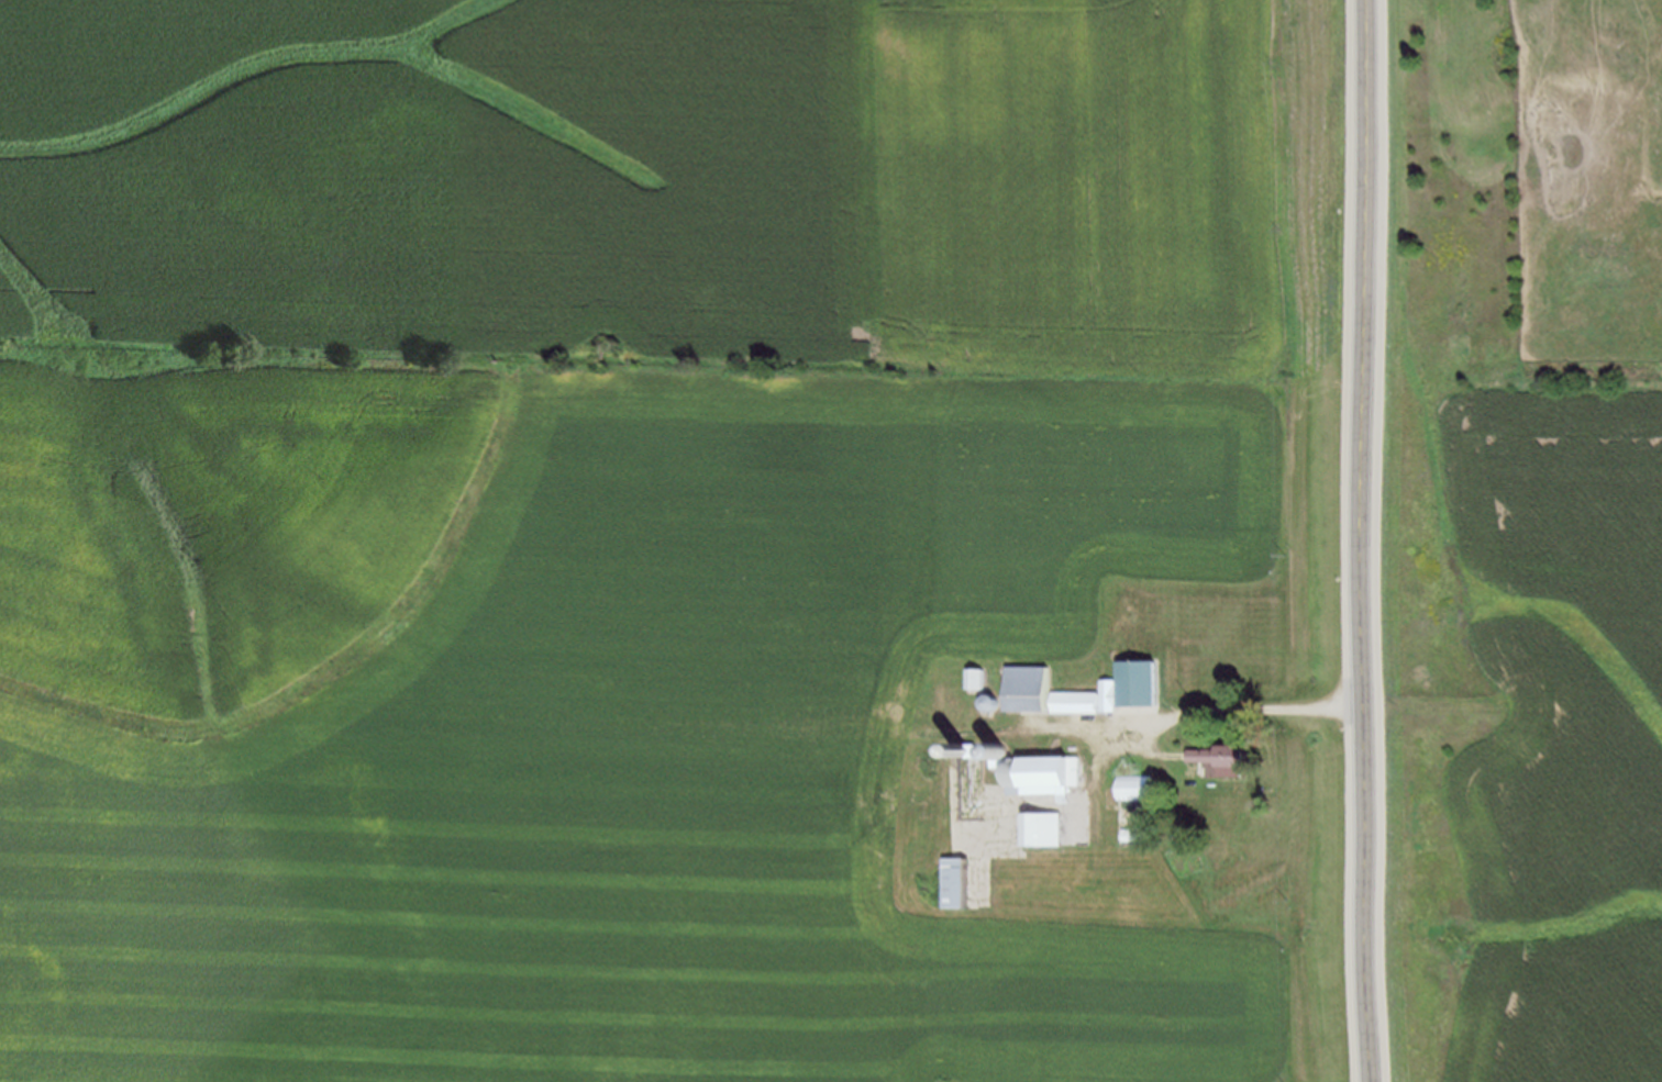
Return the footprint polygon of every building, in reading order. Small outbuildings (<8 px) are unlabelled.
[(1121,660),(1121,676),(1104,676),(1104,711),(1119,711),(1119,703),(1161,703),(1161,660),(1121,660)] [(1008,662),(1007,710),(1104,711),(1104,690),(1055,689),(1055,663),(1008,662)] [(971,667),(970,687),(988,687),(988,667),(971,667)] [(1190,747),(1189,760),(1210,760),(1209,773),(1245,774),(1246,741),(1225,741),(1225,745),(1209,744),(1209,747),(1190,747)] [(993,752),(1076,754),(1076,802),(1063,802),(1063,791),(1007,791),(1007,767),(993,767),(993,752)] [(1119,774),(1118,797),(1154,797),(1154,776),(1119,774)] [(1026,811),(1026,844),(1065,844),(1065,811),(1026,811)] [(975,855),(950,855),(950,907),(955,907),(975,907),(975,855)]
